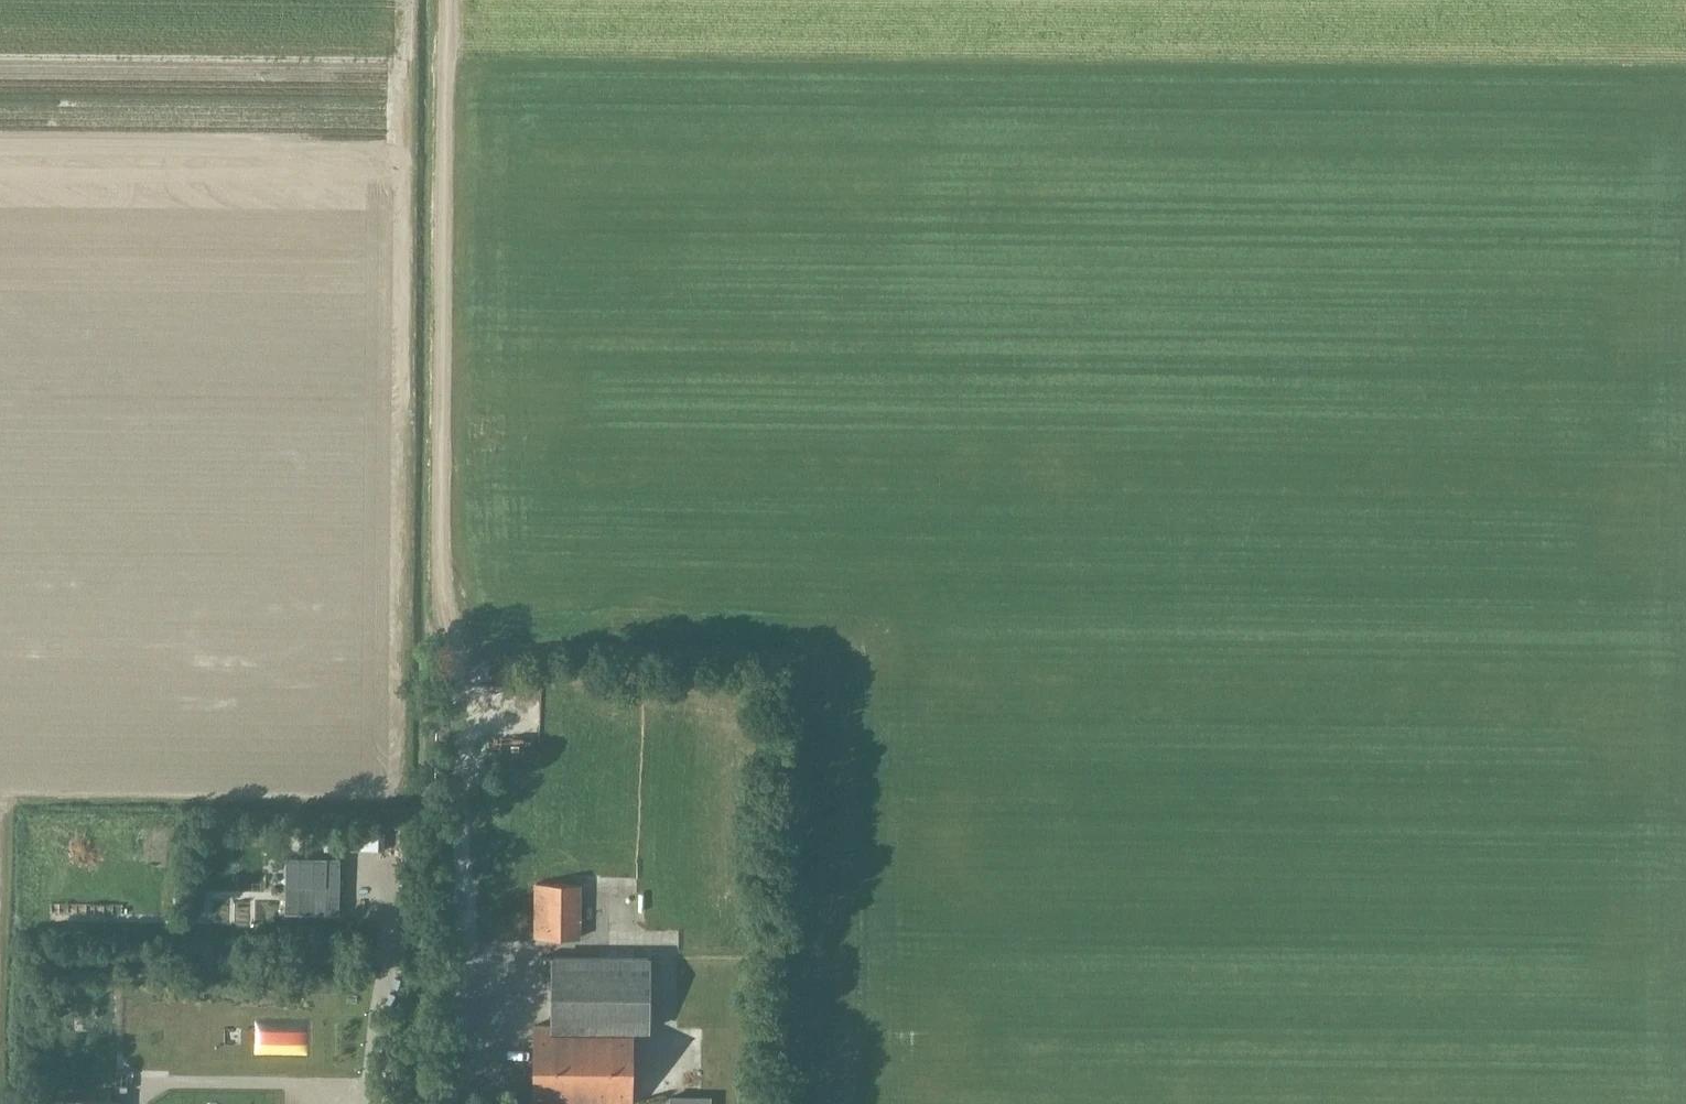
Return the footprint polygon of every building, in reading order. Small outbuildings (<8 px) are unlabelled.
[(340,858),(285,857),(284,911),(338,913),(340,858)] [(580,938),(580,883),(534,883),(533,937),(580,938)] [(631,1103),(632,1030),(647,1030),(647,957),(553,957),(553,1025),(534,1025),(533,1103),(540,1103),(560,1103),(631,1103)] [(512,1069),(512,1057),(491,1056),(491,1068),(512,1069)] [(440,1089),(440,1075),(430,1075),(430,1089),(440,1089)]
